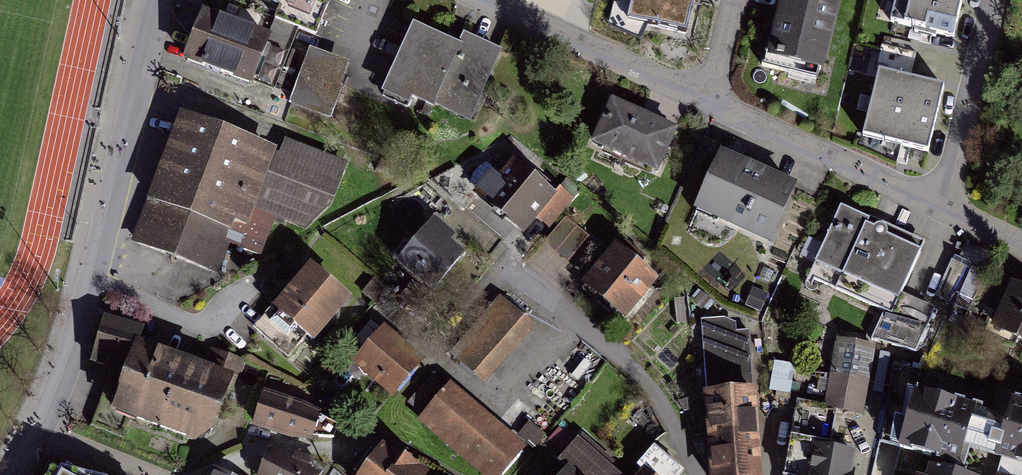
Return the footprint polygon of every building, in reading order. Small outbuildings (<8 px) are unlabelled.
[(314,26),(324,0),(252,0),(314,26)] [(630,9),(687,21),(692,0),(632,0),(630,9)] [(760,75),(818,88),(839,0),(838,0),(778,0),(760,75)] [(892,16),(954,31),(960,7),(930,0),(896,0),(892,16)] [(274,45),(204,19),(188,64),(257,90),(274,45)] [(459,48),(414,28),(383,97),(408,108),(411,101),(435,111),(436,108),(470,123),(502,53),(464,36),(459,48)] [(351,67),(310,52),(290,107),(331,122),(351,67)] [(879,66),(871,99),(936,115),(944,82),(879,66)] [(871,99),(863,132),(927,148),(936,115),(871,99)] [(672,133),(607,104),(585,155),(650,183),(672,133)] [(280,154),(179,117),(132,243),(218,275),(229,245),(261,257),(275,219),(306,231),(334,205),(349,165),(285,141),(280,154)] [(796,191),(724,158),(699,214),(770,246),(796,191)] [(556,200),(514,161),(481,196),(523,235),(556,200)] [(920,242),(842,208),(807,285),(881,318),(870,343),(913,362),(934,314),(896,297),(920,242)] [(566,257),(587,238),(568,218),(547,236),(566,257)] [(478,259),(439,226),(405,265),(444,298),(478,259)] [(659,281),(614,246),(577,293),(622,328),(659,281)] [(355,309),(318,276),(284,314),(321,347),(355,309)] [(1013,287),(994,330),(1021,342),(1021,291),(1013,287)] [(528,333),(496,304),(449,357),(480,385),(528,333)] [(234,370),(138,337),(142,325),(105,312),(86,366),(118,377),(107,408),(208,443),(234,370)] [(702,327),(715,474),(762,474),(749,323),(702,327)] [(429,367),(387,329),(357,363),(399,400),(429,367)] [(873,349),(836,344),(827,408),(863,414),(873,349)] [(979,447),(990,410),(975,405),(976,403),(915,384),(898,442),(958,461),(964,442),(979,447)] [(452,388),(421,424),(480,474),(498,474),(521,449),(452,388)] [(979,447),(1021,460),(1021,397),(1012,394),(1006,414),(990,410),(979,447)] [(318,413),(265,397),(257,424),(309,441),(318,413)] [(576,442),(546,474),(612,474),(576,442)] [(812,447),(807,474),(855,474),(859,454),(812,447)] [(379,454),(368,474),(422,474),(379,454)] [(914,454),(909,474),(978,474),(979,472),(914,454)] [(270,455),(261,474),(312,474),(270,455)] [(59,456),(50,474),(99,474),(59,456)]
